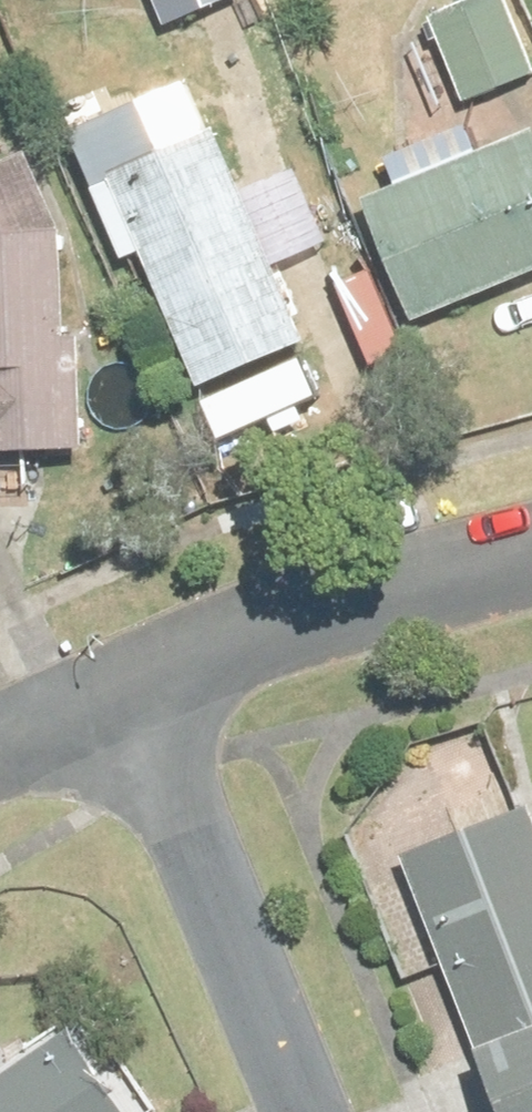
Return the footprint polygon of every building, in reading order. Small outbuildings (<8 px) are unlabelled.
[(170,30),(248,0),(158,0),(170,30)] [(435,12),(468,104),(531,81),(531,42),(517,0),(468,0),(435,12)] [(231,130),(119,177),(211,395),(321,349),(289,273),(345,249),(310,166),(255,189),(231,130)] [(531,277),(531,139),(490,157),(478,130),(396,166),(407,189),(371,205),(424,325),(531,277)] [(92,461),(93,339),(81,339),(82,230),(46,155),(0,177),(0,460),(92,461)] [(410,856),(488,1058),(501,1053),(524,1111),(531,1111),(531,809),(410,856)] [(72,1029),(0,1082),(0,1111),(133,1111),(72,1029)]
